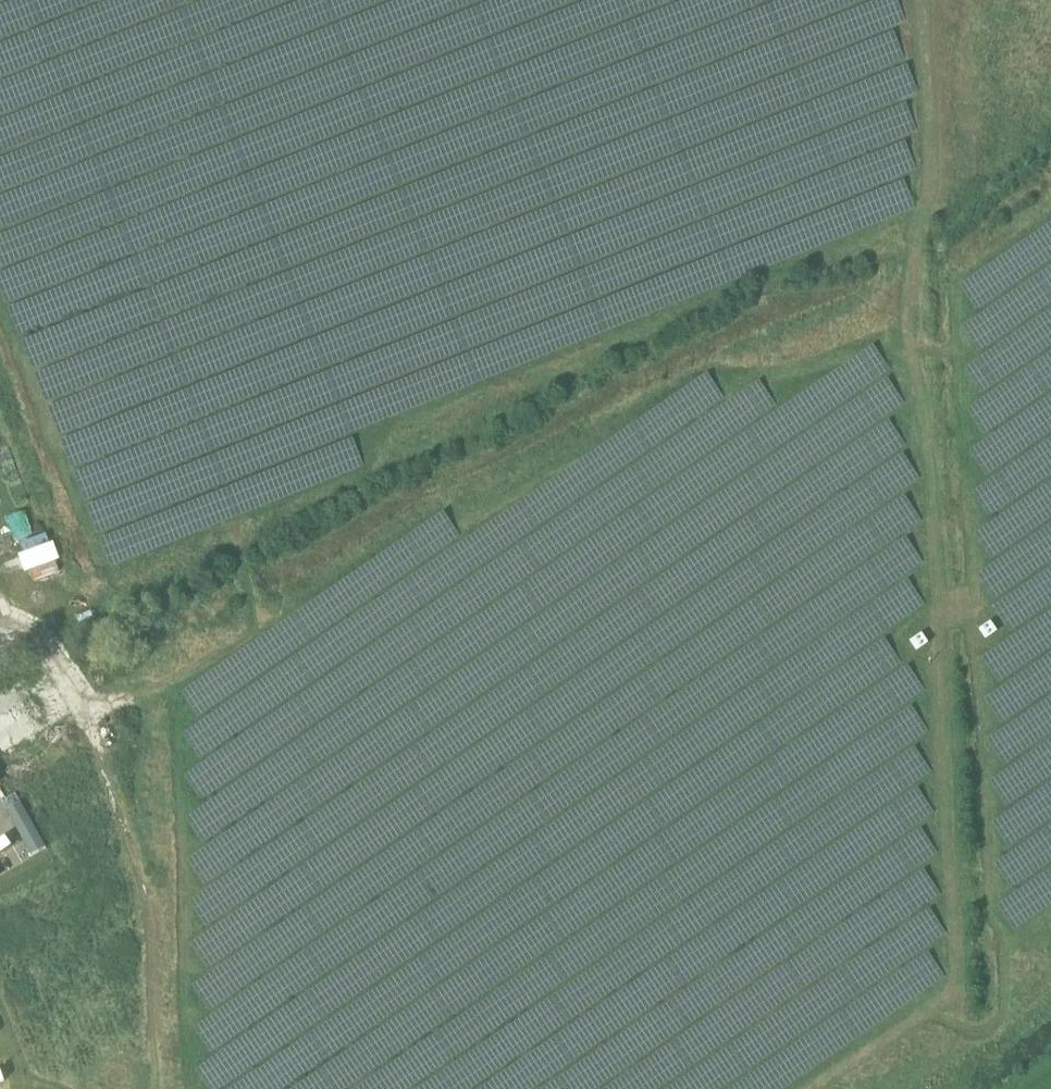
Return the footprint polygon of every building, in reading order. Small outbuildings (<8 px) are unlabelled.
[(80,465),(50,373),(0,389),(0,491),(80,465)] [(997,632),(991,623),(980,631),(986,640),(997,632)] [(929,644),(922,635),(911,643),(917,652),(929,644)] [(0,717),(0,718),(15,747),(30,739),(15,710),(0,717)] [(75,777),(65,782),(60,772),(20,790),(36,824),(85,801),(75,777)] [(32,856),(46,848),(21,803),(7,811),(32,856)]
